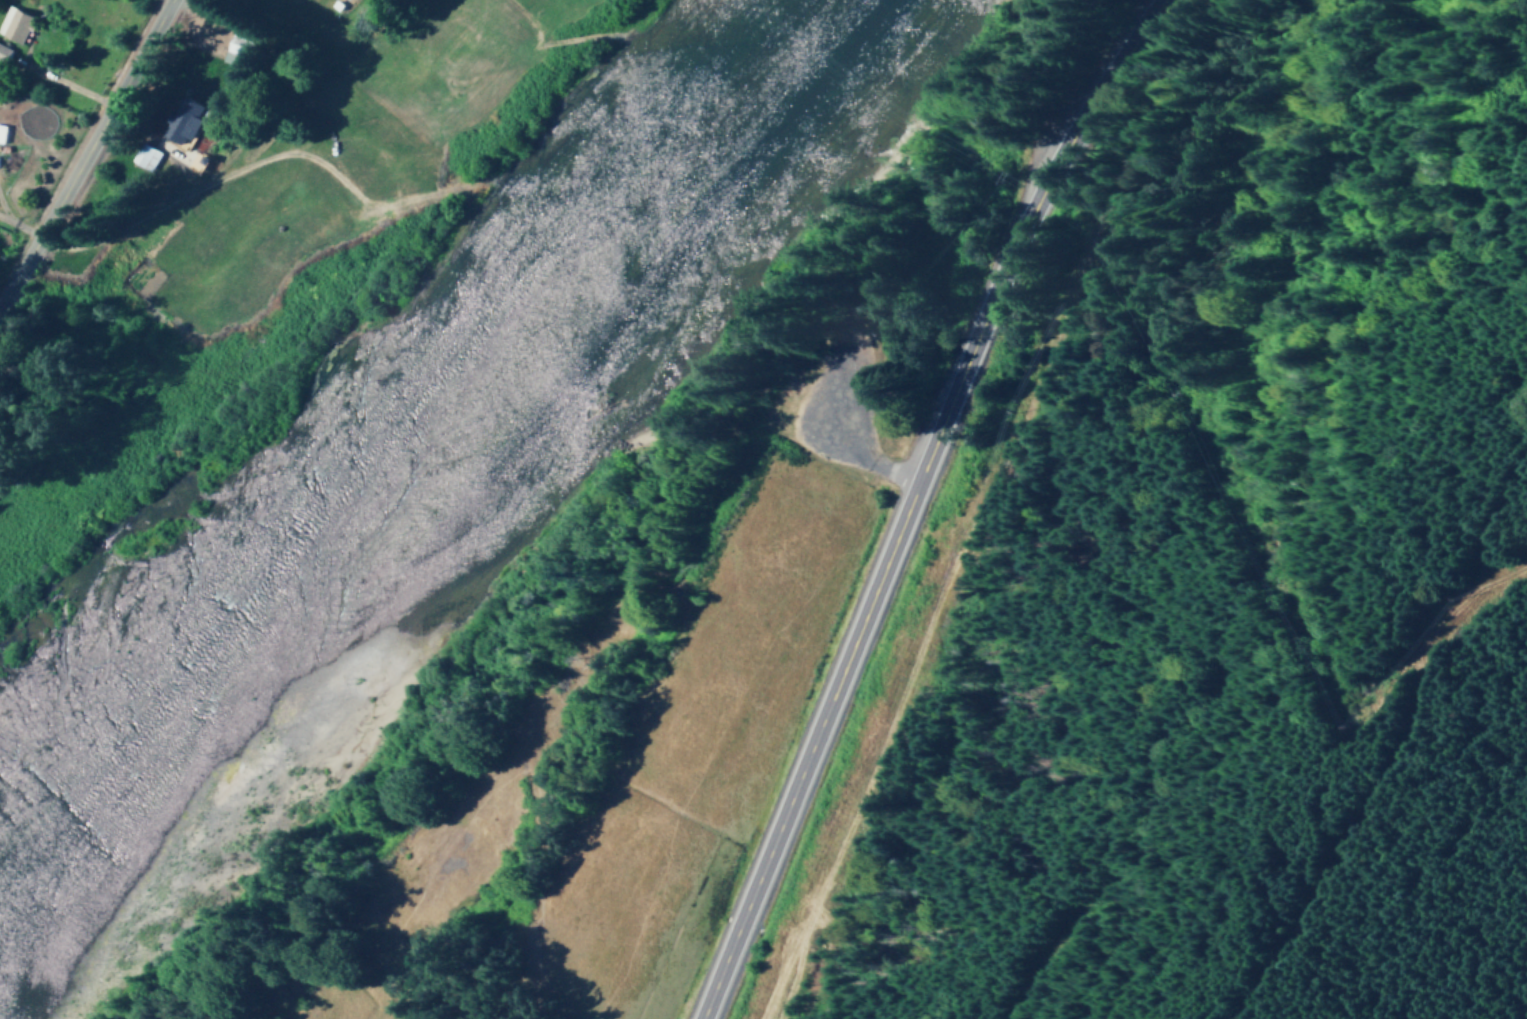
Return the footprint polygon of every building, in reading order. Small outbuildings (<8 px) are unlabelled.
[(4,7),(0,19),(0,37),(20,44),(30,16),(4,7)] [(10,49),(0,45),(0,63),(4,65),(10,49)] [(203,108),(180,96),(171,114),(166,112),(161,122),(165,124),(159,135),(178,145),(182,137),(187,139),(203,108)]
